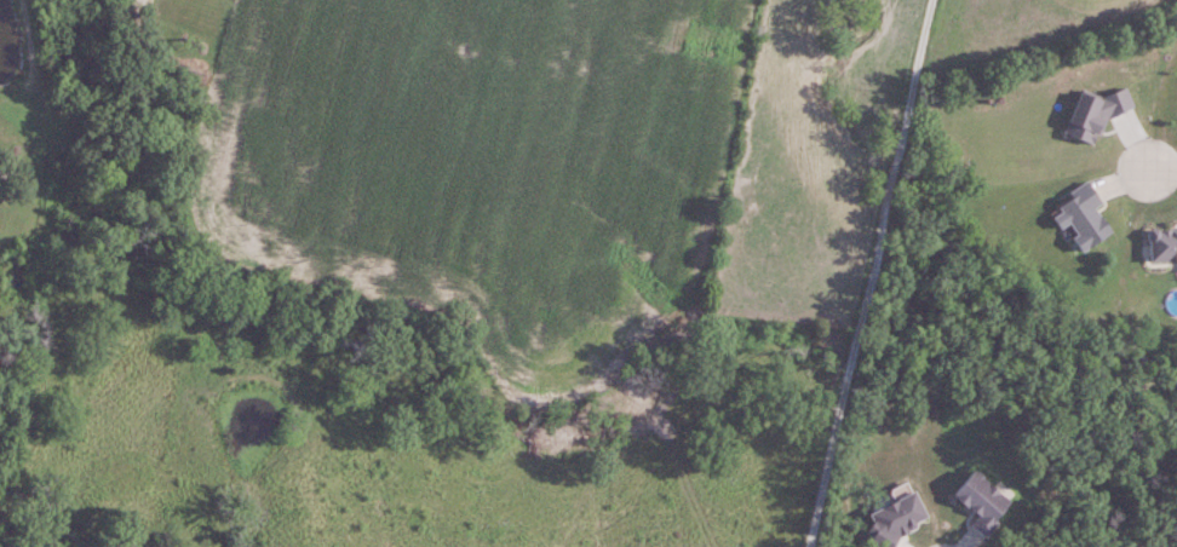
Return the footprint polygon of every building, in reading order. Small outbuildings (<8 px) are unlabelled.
[(1110,232),(1094,207),(1100,203),(1088,185),(1050,209),(1077,253),(1110,232)] [(1176,260),(1176,223),(1148,223),(1148,260),(1176,260)] [(984,537),(1011,501),(969,469),(949,496),(976,515),(968,525),(984,537)]
